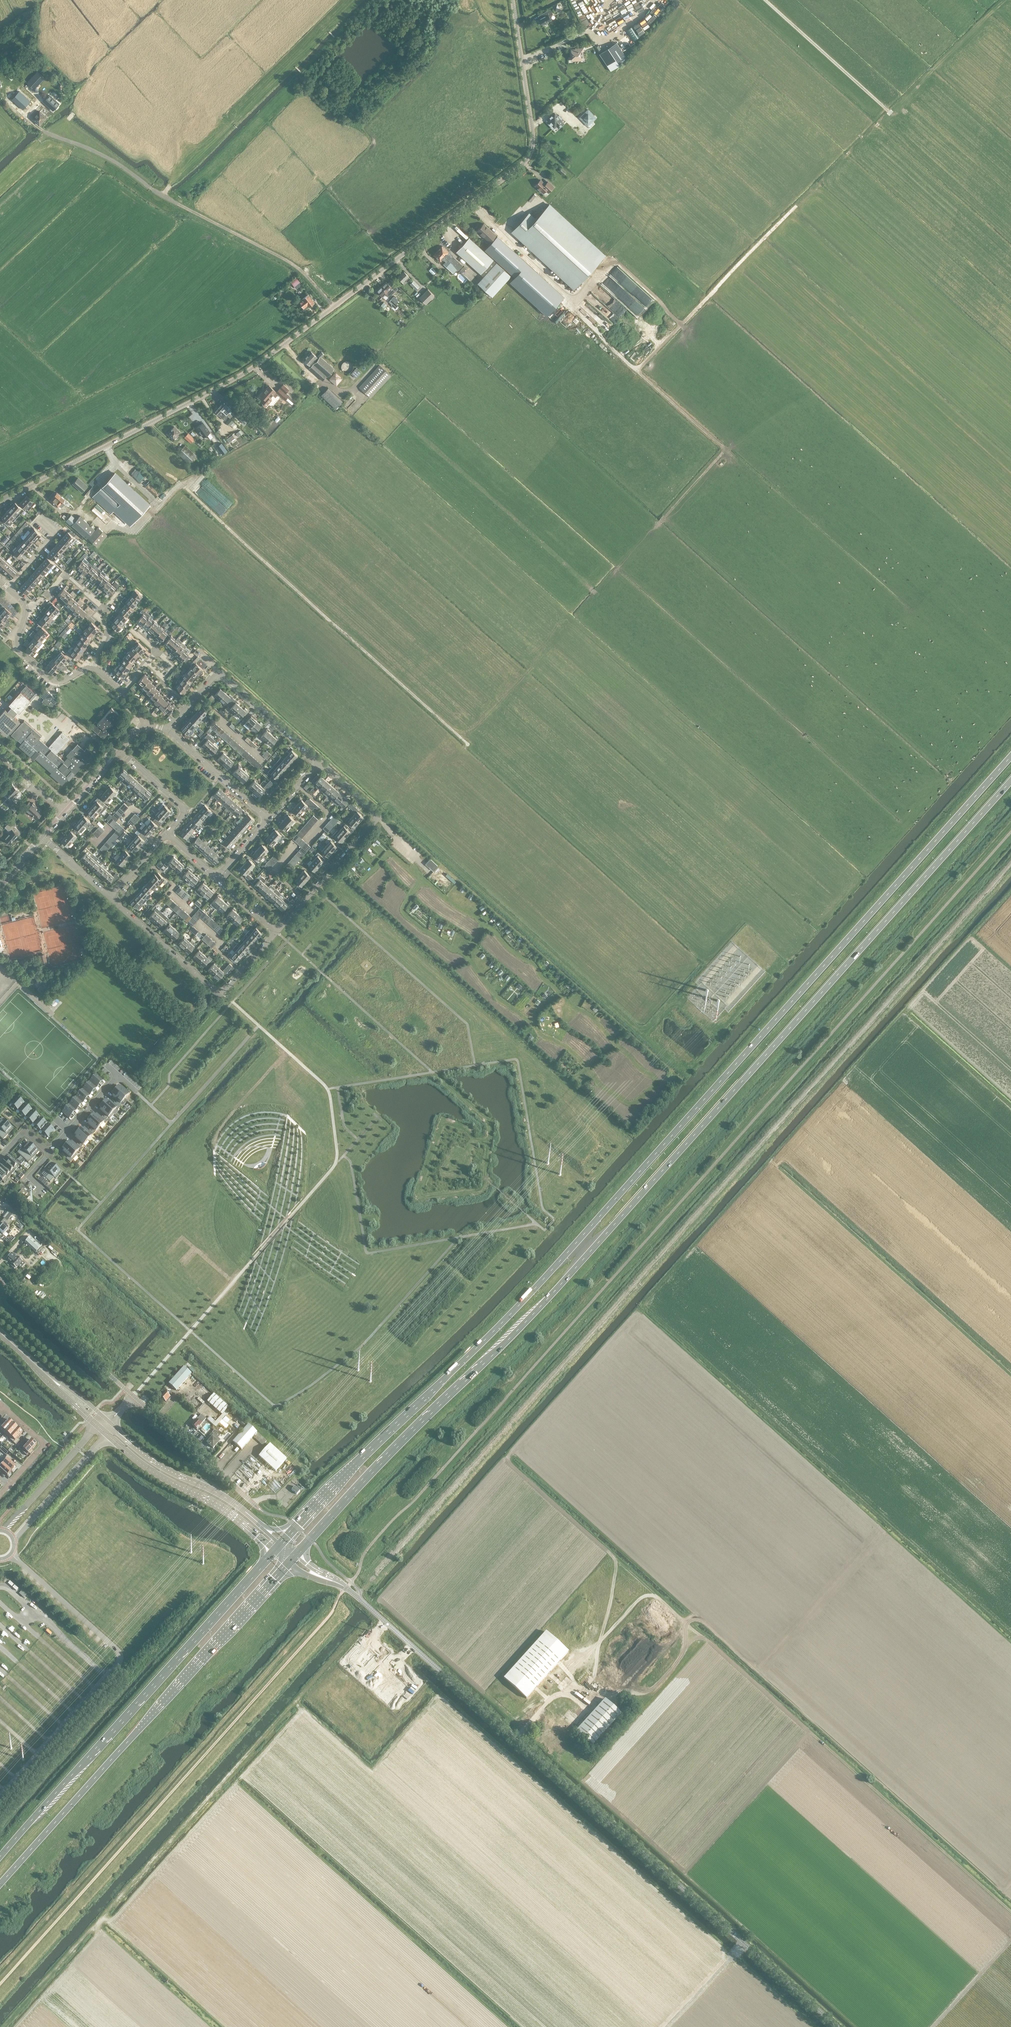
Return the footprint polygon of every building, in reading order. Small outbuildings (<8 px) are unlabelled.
[(657,14),(664,6),(659,2),(652,9),(657,14)] [(541,14),(542,17),(539,19),(542,25),(551,20),(549,16),(552,15),(549,10),(541,14)] [(651,11),(643,19),(648,24),(656,16),(651,11)] [(576,16),(581,26),(586,23),(581,14),(576,16)] [(619,36),(623,42),(628,38),(624,33),(619,36)] [(616,42),(599,54),(610,71),(619,65),(626,57),(616,42)] [(571,49),(572,61),(578,60),(583,59),(583,48),(575,48),(575,49),(571,49)] [(27,83),(34,89),(44,78),(37,72),(27,83)] [(11,80),(9,83),(16,89),(18,87),(11,80)] [(17,94),(33,107),(40,98),(25,85),(17,94)] [(5,92),(8,97),(13,96),(14,90),(9,87),(5,92)] [(11,105),(22,115),(29,108),(18,97),(11,105)] [(51,99),(45,106),(51,112),(57,106),(51,99)] [(588,109),(579,117),(588,126),(597,118),(588,109)] [(33,119),(39,125),(46,117),(40,111),(33,119)] [(554,113),(547,120),(549,123),(548,124),(553,129),(558,124),(560,127),(564,123),(560,120),(561,119),(558,116),(557,117),(554,113)] [(545,184),(540,180),(535,185),(538,188),(538,189),(539,190),(541,190),(543,193),(546,190),(548,192),(553,187),(548,181),(545,184)] [(528,213),(512,231),(574,288),(604,255),(549,204),(535,219),(528,213)] [(478,231),(476,233),(479,235),(480,233),(490,242),(496,235),(495,234),(483,223),(477,230),(478,231)] [(458,227),(457,228),(465,238),(467,236),(458,227)] [(497,236),(485,249),(515,276),(510,281),(510,282),(532,302),(547,315),(564,297),(549,283),(497,236)] [(497,262),(469,237),(456,251),(484,276),(496,263),(497,262)] [(440,261),(442,259),(444,260),(446,261),(443,264),(454,273),(458,269),(459,270),(463,265),(453,256),(451,257),(447,253),(448,252),(442,246),(433,255),(440,261)] [(492,297),(511,276),(496,263),(484,276),(477,283),(492,297)] [(437,271),(433,266),(429,270),(433,275),(437,271)] [(408,282),(411,278),(404,271),(398,277),(402,282),(405,279),(408,282)] [(296,288),(302,284),(297,278),(291,283),(296,288)] [(416,290),(419,286),(413,280),(410,284),(416,290)] [(386,282),(381,286),(388,293),(390,291),(389,290),(392,287),(386,282)] [(388,293),(381,286),(376,291),(385,300),(386,300),(392,306),(395,302),(396,303),(398,300),(391,293),(389,295),(388,293)] [(426,304),(434,296),(428,289),(419,297),(426,304)] [(303,299),(299,302),(304,308),(308,305),(309,306),(314,303),(307,294),(302,298),(303,299)] [(397,312),(401,308),(395,303),(391,307),(397,312)] [(615,311),(620,315),(625,310),(621,305),(615,311)] [(612,325),(619,318),(617,316),(610,323),(612,325)] [(311,351),(307,356),(304,359),(310,365),(313,362),(314,363),(309,368),(323,380),(326,376),(327,377),(334,368),(321,357),(324,354),(322,352),(317,357),(311,351)] [(347,361),(345,361),(343,362),(342,363),(342,365),(341,367),(342,369),(342,370),(344,372),(345,372),(347,373),(348,373),(350,372),(351,372),(352,371),(353,369),(353,368),(353,366),(353,365),(352,363),(351,362),(350,362),(349,361),(348,361),(347,361)] [(371,398),(391,375),(379,365),(359,387),(371,398)] [(356,378),(361,373),(356,368),(351,373),(356,378)] [(336,386),(343,378),(335,372),(329,379),(336,386)] [(260,395),(263,398),(260,402),(266,407),(272,399),(270,398),(272,395),(275,397),(278,394),(284,400),(288,395),(286,393),(289,389),(283,384),(276,392),(269,385),(264,392),(263,391),(260,395)] [(336,409),(343,401),(328,387),(321,395),(336,409)] [(294,403),(296,401),(289,395),(287,397),(285,400),(291,405),(293,403),(294,403)] [(223,403),(219,407),(226,414),(230,418),(232,416),(228,412),(230,410),(223,403)] [(226,414),(219,407),(215,411),(222,418),(226,414)] [(230,418),(226,422),(230,426),(231,425),(234,421),(230,418)] [(196,427),(203,437),(210,432),(203,423),(196,427)] [(173,439),(180,432),(173,426),(167,434),(173,439)] [(191,443),(194,439),(188,433),(184,437),(191,443)] [(222,444),(217,447),(223,456),(228,453),(222,444)] [(185,445),(178,452),(189,463),(196,455),(185,445)] [(149,505),(123,480),(115,473),(107,481),(102,487),(93,497),(111,514),(114,509),(131,525),(149,505)] [(82,491),(87,486),(78,478),(73,483),(82,491)] [(54,495),(50,500),(60,509),(64,504),(66,505),(66,504),(68,506),(70,504),(61,496),(57,492),(55,492),(54,494),(54,495)] [(35,502),(27,495),(23,499),(32,506),(35,502)] [(32,506),(23,499),(20,503),(25,507),(25,508),(28,510),(32,506)] [(25,507),(20,503),(18,505),(15,502),(12,506),(20,513),(25,508),(25,507)] [(20,513),(12,506),(8,510),(17,517),(20,513)] [(17,517),(8,510),(5,513),(13,521),(17,517)] [(5,513),(2,517),(0,516),(0,520),(3,522),(4,520),(10,525),(13,521),(5,513)] [(80,515),(77,519),(71,515),(68,518),(64,515),(62,517),(66,520),(66,521),(71,526),(72,525),(87,538),(95,529),(80,515)] [(87,539),(96,547),(107,535),(98,526),(87,539)] [(34,528),(30,532),(37,538),(41,534),(34,528)] [(70,531),(69,532),(68,531),(64,535),(73,543),(76,539),(75,538),(74,536),(75,535),(70,530),(70,531)] [(37,538),(30,532),(27,536),(34,542),(37,538)] [(73,543),(64,535),(63,537),(61,539),(68,546),(71,548),(74,544),(73,543)] [(27,536),(23,539),(31,546),(34,542),(27,536)] [(23,539),(20,543),(27,550),(31,546),(23,539)] [(68,546),(61,539),(58,543),(65,549),(68,546)] [(20,543),(18,545),(16,547),(24,554),(27,550),(20,543)] [(65,549),(58,543),(54,547),(62,553),(65,549)] [(24,554),(16,547),(13,551),(20,557),(24,554)] [(62,553),(54,547),(53,549),(51,550),(58,557),(60,559),(63,555),(62,553)] [(58,557),(51,550),(47,554),(55,561),(58,557)] [(54,563),(47,557),(43,561),(51,567),(52,569),(56,565),(54,563)] [(82,560),(73,570),(76,572),(78,569),(80,570),(86,564),(88,561),(84,558),(82,560)] [(0,567),(0,568),(3,571),(10,564),(6,560),(0,567)] [(51,567),(43,561),(40,565),(47,571),(51,567)] [(82,572),(79,575),(82,577),(91,566),(92,565),(88,561),(86,564),(80,570),(82,572)] [(91,566),(82,577),(84,579),(87,575),(89,576),(95,570),(97,568),(98,566),(94,563),(92,565),(91,566)] [(10,564),(3,571),(7,574),(11,570),(14,567),(10,564)] [(47,571),(40,565),(37,568),(44,575),(47,571)] [(14,567),(11,570),(7,574),(11,578),(18,571),(14,567)] [(44,575),(37,568),(33,572),(41,579),(44,575)] [(91,578),(89,581),(91,583),(101,571),(101,570),(100,570),(99,568),(98,568),(97,568),(95,570),(89,576),(91,578)] [(101,571),(91,583),(93,585),(96,581),(98,582),(104,576),(106,574),(102,570),(101,571)] [(41,579),(33,572),(30,576),(37,583),(41,579)] [(37,583),(30,576),(26,580),(34,587),(37,583)] [(100,584),(97,588),(99,590),(108,580),(108,579),(104,576),(98,582),(100,584)] [(34,587),(26,580),(23,584),(31,590),(34,587)] [(108,580),(99,590),(101,592),(103,589),(105,591),(111,584),(108,580)] [(107,593),(105,595),(107,597),(109,595),(111,596),(112,595),(111,593),(116,588),(117,587),(119,584),(115,580),(113,583),(111,584),(105,591),(107,593)] [(31,590),(23,584),(20,588),(27,594),(31,590)] [(66,585),(58,595),(62,598),(68,592),(66,590),(69,587),(66,585)] [(133,587),(130,590),(128,593),(131,595),(129,597),(136,603),(140,599),(142,596),(133,587)] [(68,592),(62,598),(66,602),(74,592),(72,590),(70,593),(68,592)] [(66,602),(65,603),(69,607),(75,600),(73,598),(77,594),(74,592),(66,602)] [(136,603),(129,597),(128,599),(124,596),(123,599),(132,607),(136,603)] [(75,600),(69,607),(73,610),(82,600),(79,599),(77,601),(75,600)] [(132,607),(123,599),(121,601),(125,604),(123,606),(130,612),(134,608),(132,607)] [(73,610),(72,611),(76,615),(82,608),(80,606),(84,602),(82,600),(73,610)] [(59,609),(51,602),(49,601),(47,603),(50,605),(49,607),(55,613),(59,609)] [(12,609),(10,611),(8,609),(5,607),(3,606),(3,605),(3,606),(2,606),(1,606),(0,607),(0,610),(1,611),(8,617),(10,615),(13,618),(14,616),(15,615),(16,613),(12,609)] [(82,608),(76,615),(80,619),(83,615),(85,612),(87,610),(92,614),(94,612),(87,606),(84,610),(82,608)] [(130,612),(123,606),(121,608),(118,606),(117,608),(127,617),(128,617),(126,616),(130,612)] [(55,613),(49,607),(47,609),(44,607),(42,609),(52,617),(55,613)] [(127,617),(117,608),(115,610),(119,613),(117,615),(124,621),(127,617)] [(52,617),(42,609),(40,611),(44,614),(43,616),(49,622),(53,618),(52,617)] [(1,611),(0,612),(0,617),(8,625),(10,623),(6,619),(8,617),(1,611)] [(148,617),(150,615),(146,611),(145,612),(145,611),(143,614),(136,621),(138,623),(137,624),(139,626),(141,624),(148,617)] [(124,621),(117,615),(115,617),(112,615),(111,617),(120,625),(121,626),(122,627),(126,623),(124,621)] [(49,622),(43,616),(41,618),(38,616),(36,618),(39,621),(38,622),(43,626),(44,625),(46,627),(49,622)] [(2,626),(3,624),(7,627),(8,625),(0,617),(0,624),(2,626)] [(121,626),(120,625),(111,617),(109,619),(113,623),(111,625),(118,631),(121,626)] [(148,617),(141,624),(144,626),(143,627),(144,629),(146,627),(147,628),(153,621),(148,617)] [(153,621),(147,628),(149,630),(148,631),(150,632),(151,630),(152,631),(159,624),(154,620),(153,621)] [(48,633),(42,627),(43,626),(38,622),(37,623),(38,624),(36,626),(39,629),(38,631),(44,637),(48,633)] [(91,622),(87,626),(94,633),(95,632),(97,633),(98,632),(97,631),(99,629),(99,628),(100,626),(99,625),(97,627),(91,622)] [(159,624),(152,631),(153,632),(151,634),(153,635),(154,634),(156,636),(162,629),(163,629),(163,628),(159,624)] [(94,633),(87,626),(83,631),(84,632),(91,638),(92,636),(94,637),(95,635),(93,633),(94,633)] [(162,629),(156,636),(157,637),(155,639),(157,640),(158,639),(160,641),(161,640),(167,634),(167,633),(163,629),(162,629)] [(44,637),(38,631),(36,633),(33,630),(31,632),(42,642),(41,641),(44,637)] [(42,642),(31,632),(29,634),(33,638),(32,640),(38,646),(42,642)] [(84,632),(80,636),(80,637),(81,637),(87,643),(89,641),(90,642),(92,640),(90,639),(91,638),(84,632)] [(161,640),(164,643),(166,645),(165,646),(167,648),(169,646),(176,639),(171,635),(170,636),(167,634),(161,640)] [(81,637),(80,637),(76,642),(84,649),(86,647),(87,648),(89,646),(87,644),(87,643),(81,637)] [(38,646),(32,640),(30,642),(27,639),(25,641),(35,650),(38,646)] [(176,639),(169,646),(170,647),(168,649),(170,651),(171,649),(174,652),(181,644),(176,639)] [(146,649),(138,642),(136,640),(132,645),(133,646),(141,653),(142,652),(143,654),(145,652),(144,651),(146,649)] [(35,650),(25,641),(23,643),(23,644),(22,646),(26,649),(32,655),(36,651),(35,650)] [(84,649),(76,642),(75,641),(71,645),(72,646),(81,654),(82,653),(83,652),(84,653),(85,651),(84,649)] [(177,656),(185,647),(186,646),(182,642),(181,644),(174,652),(172,654),(174,656),(175,654),(177,656)] [(72,646),(68,651),(66,653),(62,650),(61,651),(64,655),(70,660),(72,658),(73,659),(75,657),(77,659),(79,657),(80,658),(82,656),(80,655),(81,654),(74,648),(73,647),(72,646)] [(133,646),(129,651),(136,657),(137,656),(139,658),(140,656),(139,655),(141,653),(133,646)] [(181,661),(188,653),(190,652),(190,650),(187,648),(185,647),(177,656),(178,657),(176,659),(178,661),(179,659),(181,661)] [(64,655),(61,651),(57,655),(64,661),(66,660),(69,662),(70,660),(64,655)] [(126,656),(125,656),(133,662),(134,660),(135,661),(137,659),(135,658),(136,657),(129,651),(125,655),(126,656)] [(64,661),(57,655),(54,659),(63,668),(65,666),(62,663),(64,661)] [(121,661),(122,661),(129,668),(131,666),(132,666),(134,665),(132,663),(133,662),(125,656),(121,661)] [(53,658),(49,662),(49,663),(55,668),(57,667),(61,670),(63,668),(54,659),(53,658)] [(118,666),(119,667),(126,673),(128,671),(129,672),(130,670),(129,668),(122,661),(118,666)] [(202,669),(200,667),(198,665),(196,663),(195,663),(194,661),(192,663),(191,664),(191,665),(192,665),(191,666),(191,667),(198,673),(199,672),(201,674),(203,672),(201,671),(203,669),(202,669)] [(55,668),(49,663),(45,667),(55,675),(57,673),(54,670),(55,668)] [(191,666),(186,671),(193,677),(194,676),(196,678),(198,676),(197,675),(198,673),(191,667),(191,666)] [(119,667),(115,671),(123,678),(124,676),(126,677),(127,675),(125,674),(126,673),(119,667)] [(193,677),(186,671),(182,676),(183,677),(183,676),(190,683),(192,681),(193,681),(195,680),(193,678),(193,677)] [(142,686),(149,679),(148,678),(150,676),(148,674),(147,675),(145,674),(138,681),(142,685),(142,686)] [(183,676),(183,677),(179,681),(180,682),(187,688),(189,686),(190,687),(191,685),(189,683),(190,683),(183,676)] [(149,679),(142,686),(146,690),(153,683),(152,683),(153,681),(152,679),(151,680),(149,679)] [(180,682),(176,686),(183,693),(185,691),(186,692),(188,690),(186,689),(187,688),(180,682)] [(153,683),(146,690),(146,691),(150,695),(156,688),(157,686),(155,684),(155,685),(153,683)] [(26,685),(9,704),(12,707),(19,713),(36,694),(26,685)] [(154,700),(160,693),(159,693),(161,691),(159,689),(158,690),(156,688),(150,695),(149,696),(148,697),(151,699),(150,700),(152,702),(153,701),(154,700)] [(213,694),(207,700),(210,703),(216,696),(220,699),(225,693),(220,688),(214,695),(213,694)] [(40,695),(40,696),(52,706),(57,700),(51,695),(52,695),(45,689),(40,695)] [(160,693),(154,700),(153,701),(158,705),(164,698),(163,698),(165,696),(163,694),(162,695),(160,693)] [(228,706),(234,699),(233,698),(232,698),(231,698),(230,697),(232,696),(230,694),(228,695),(225,693),(220,699),(225,704),(228,706)] [(164,698),(158,705),(163,709),(170,702),(168,700),(169,699),(167,697),(165,699),(164,698)] [(235,713),(241,707),(238,704),(239,703),(237,701),(236,702),(235,702),(235,701),(235,700),(234,699),(228,706),(230,709),(235,713)] [(170,702),(163,709),(163,710),(164,709),(168,713),(175,705),(173,703),(174,702),(172,700),(170,702)] [(209,710),(203,705),(198,710),(204,715),(205,714),(208,711),(210,713),(212,712),(209,710)] [(70,738),(62,731),(48,747),(39,739),(42,736),(35,729),(31,733),(27,729),(30,726),(24,720),(22,723),(19,721),(20,721),(16,717),(19,713),(12,707),(8,711),(5,708),(0,714),(0,729),(7,735),(9,732),(12,735),(18,740),(18,739),(20,741),(22,743),(19,746),(31,757),(34,754),(36,755),(34,757),(52,773),(51,774),(62,784),(67,778),(69,780),(73,775),(74,774),(75,773),(78,770),(85,762),(89,758),(89,757),(93,753),(86,748),(85,750),(78,744),(67,756),(69,758),(66,760),(65,762),(56,754),(70,738)] [(90,728),(95,732),(103,739),(108,734),(109,735),(118,725),(115,722),(121,716),(111,707),(97,723),(95,722),(90,728)] [(241,707),(235,713),(240,718),(243,714),(245,716),(248,712),(246,711),(247,710),(245,708),(244,709),(241,707)] [(204,715),(198,710),(194,714),(200,720),(201,719),(203,717),(205,719),(207,716),(205,714),(204,715)] [(200,720),(194,714),(190,719),(196,724),(197,724),(200,720),(202,722),(203,721),(201,719),(200,720)] [(253,715),(251,716),(246,722),(251,727),(257,721),(253,718),(255,716),(253,715)] [(196,724),(190,719),(186,723),(192,729),(193,728),(196,725),(198,727),(199,726),(197,724),(196,724)] [(257,721),(251,727),(256,731),(263,724),(261,722),(260,723),(257,721)] [(192,729),(186,723),(181,728),(188,734),(190,736),(195,730),(193,728),(192,729)] [(268,728),(267,730),(261,736),(266,741),(272,734),(269,732),(270,730),(268,728)] [(200,742),(202,745),(201,746),(203,748),(204,746),(208,749),(213,743),(215,740),(207,734),(200,742)] [(275,737),(272,734),(266,741),(271,745),(278,738),(276,736),(275,737)] [(213,743),(208,749),(210,752),(209,753),(211,755),(219,747),(213,743)] [(285,752),(284,753),(287,755),(293,760),(298,755),(292,750),(288,754),(286,752),(285,752)] [(224,752),(218,758),(217,760),(219,762),(220,760),(223,763),(229,756),(224,752)] [(281,757),(280,758),(283,760),(283,759),(289,765),(293,760),(287,755),(284,759),(281,756),(281,757)] [(229,756),(223,763),(226,766),(225,767),(227,769),(234,761),(229,756)] [(277,762),(276,762),(278,765),(279,764),(285,769),(289,765),(283,759),(283,760),(280,758),(277,761),(277,762)] [(273,766),(272,767),(274,769),(275,768),(281,774),(285,769),(279,764),(278,765),(276,762),(273,766)] [(235,767),(236,769),(232,774),(234,776),(236,774),(238,777),(244,770),(241,767),(242,766),(239,763),(235,767)] [(272,767),(268,772),(270,774),(271,773),(273,775),(270,778),(272,780),(275,777),(277,779),(281,774),(275,768),(274,769),(272,767)] [(124,768),(121,771),(119,769),(116,772),(118,774),(118,775),(122,778),(120,781),(121,782),(124,780),(123,779),(128,773),(124,768)] [(244,770),(238,777),(241,780),(240,781),(242,783),(249,775),(244,770)] [(128,783),(133,777),(128,773),(123,779),(124,780),(121,782),(125,785),(126,786),(128,784),(128,783)] [(320,775),(320,776),(318,774),(313,779),(318,784),(316,786),(317,788),(318,788),(319,789),(321,786),(320,786),(325,779),(320,775)] [(128,783),(128,784),(131,787),(129,789),(131,790),(133,788),(132,787),(138,781),(133,777),(128,783)] [(330,784),(325,779),(320,786),(321,786),(324,789),(322,792),(323,793),(325,791),(324,790),(330,784)] [(255,780),(249,786),(248,788),(250,790),(251,788),(254,791),(260,784),(255,780)] [(260,784),(254,791),(259,795),(265,789),(267,790),(273,783),(270,780),(263,787),(260,784)] [(132,787),(133,788),(136,791),(134,793),(135,794),(138,792),(137,791),(142,785),(138,781),(132,787)] [(17,793),(19,790),(11,783),(7,788),(9,790),(7,793),(14,799),(18,794),(17,793)] [(324,790),(325,791),(329,793),(326,796),(328,797),(330,795),(329,794),(334,788),(330,784),(324,790)] [(108,788),(106,791),(112,797),(116,791),(110,786),(109,785),(107,787),(108,788)] [(137,791),(138,792),(141,795),(139,797),(140,798),(142,796),(141,795),(147,789),(142,785),(137,791)] [(214,796),(217,799),(218,800),(224,793),(219,788),(213,795),(210,797),(212,799),(214,796)] [(339,792),(334,788),(329,794),(330,795),(333,798),(331,800),(332,801),(335,799),(334,798),(339,792)] [(141,795),(142,796),(145,799),(143,801),(145,802),(147,800),(146,800),(152,793),(147,789),(141,795)] [(112,797),(106,791),(103,794),(102,793),(100,795),(101,796),(107,802),(112,797)] [(344,796),(339,792),(334,798),(335,799),(332,801),(337,805),(339,803),(338,802),(344,796)] [(218,800),(217,799),(215,801),(217,803),(219,800),(222,803),(222,804),(229,797),(224,793),(218,800)] [(348,800),(344,796),(338,802),(339,803),(342,806),(340,808),(341,809),(344,807),(343,806),(348,800)] [(222,804),(222,803),(220,806),(221,807),(223,805),(226,807),(227,808),(233,801),(229,797),(222,804)] [(99,798),(97,801),(96,800),(94,802),(95,803),(92,806),(99,811),(101,813),(108,806),(99,798)] [(305,803),(300,798),(299,800),(300,801),(297,805),(303,810),(306,808),(309,807),(310,808),(314,804),(318,808),(319,807),(310,799),(308,801),(307,800),(305,803)] [(19,805),(15,802),(13,800),(8,805),(11,807),(15,810),(19,805)] [(227,808),(226,807),(224,810),(226,811),(228,809),(231,811),(232,812),(238,805),(233,801),(227,808)] [(38,813),(41,810),(33,803),(32,804),(29,802),(22,810),(25,813),(27,811),(36,819),(40,815),(38,813)] [(348,806),(354,811),(351,815),(359,822),(363,816),(356,810),(358,809),(351,802),(348,806)] [(159,807),(158,808),(160,810),(166,816),(169,813),(170,814),(172,812),(171,811),(163,803),(159,807)] [(205,805),(200,810),(207,816),(209,818),(210,817),(208,815),(211,811),(205,805)] [(232,812),(231,811),(229,814),(230,815),(233,813),(236,816),(243,809),(238,805),(232,812)] [(303,810),(297,805),(294,808),(293,807),(291,809),(292,810),(299,815),(303,810)] [(99,811),(92,806),(90,809),(88,808),(87,810),(88,811),(94,817),(99,811)] [(157,816),(155,819),(160,823),(162,821),(163,822),(165,820),(164,819),(166,816),(160,810),(155,815),(157,816)] [(207,816),(200,810),(196,814),(203,820),(202,821),(205,823),(206,821),(204,819),(207,816)] [(246,815),(244,818),(243,819),(250,825),(254,820),(248,814),(248,813),(246,811),(244,813),(246,815)] [(295,820),(288,814),(287,813),(285,815),(286,816),(283,819),(290,825),(295,820)] [(82,817),(79,821),(85,826),(90,821),(84,815),(82,814),(81,816),(82,817)] [(203,820),(196,814),(192,819),(199,825),(198,826),(201,828),(202,826),(200,824),(202,821),(203,820)] [(359,822),(351,815),(346,820),(346,819),(344,821),(351,827),(352,825),(354,827),(356,828),(358,826),(356,824),(359,822)] [(241,816),(241,817),(240,818),(242,820),(240,823),(239,823),(246,829),(250,825),(243,819),(244,818),(241,816)] [(151,820),(147,825),(153,831),(156,828),(157,829),(159,827),(158,826),(158,825),(160,823),(155,819),(153,821),(151,820)] [(199,825),(192,819),(188,824),(195,829),(194,830),(197,832),(198,831),(196,828),(198,826),(199,825)] [(290,825),(283,819),(281,822),(280,821),(278,823),(285,830),(290,825)] [(13,841),(21,832),(9,821),(4,827),(10,831),(4,838),(9,842),(11,840),(13,841)] [(85,826),(79,821),(77,824),(75,822),(73,825),(75,826),(74,826),(76,827),(74,829),(78,832),(79,834),(81,831),(85,826)] [(99,825),(95,821),(93,823),(98,828),(97,828),(102,832),(104,830),(102,828),(99,825)] [(237,821),(236,822),(238,824),(236,827),(235,828),(242,834),(246,829),(239,823),(240,823),(237,821)] [(342,824),(338,829),(345,836),(348,833),(350,834),(351,832),(348,830),(350,828),(343,822),(342,824)] [(195,829),(188,824),(184,828),(191,834),(190,835),(193,837),(194,835),(191,833),(194,830),(195,829)] [(141,831),(140,832),(145,837),(147,834),(148,836),(149,836),(150,837),(152,835),(150,834),(153,831),(147,825),(142,830),(141,831)] [(233,825),(233,826),(232,827),(234,829),(232,832),(231,833),(238,839),(242,834),(235,828),(236,827),(233,825)] [(191,834),(184,828),(180,833),(186,839),(188,842),(190,840),(187,838),(190,835),(191,834)] [(281,835),(275,829),(274,828),(272,830),(273,831),(270,834),(277,840),(281,835)] [(74,829),(72,832),(70,830),(69,829),(67,831),(69,832),(66,835),(72,841),(77,836),(75,835),(78,832),(74,829)] [(345,836),(338,829),(333,834),(331,835),(338,841),(339,840),(342,843),(344,840),(343,839),(345,836)] [(229,830),(228,832),(230,834),(227,836),(227,837),(234,843),(238,839),(231,833),(232,832),(229,830)] [(138,835),(133,840),(140,845),(143,842),(144,843),(146,842),(144,840),(145,840),(143,839),(145,837),(140,832),(139,833),(138,834),(138,835)] [(225,834),(224,835),(223,836),(226,838),(223,842),(230,848),(234,843),(227,837),(227,836),(225,834)] [(277,840),(270,834),(268,837),(266,836),(264,838),(272,845),(277,840)] [(72,841),(66,835),(63,838),(62,837),(60,839),(61,840),(61,841),(68,846),(72,841)] [(198,837),(192,843),(192,844),(196,848),(202,841),(203,841),(205,839),(203,838),(201,840),(198,837)] [(129,845),(127,847),(132,851),(134,849),(135,851),(136,850),(137,852),(139,850),(137,848),(140,845),(133,840),(129,845)] [(330,840),(326,845),(332,851),(335,848),(336,849),(338,847),(330,840)] [(202,841),(196,848),(201,852),(207,845),(208,846),(210,843),(208,842),(206,844),(203,841),(202,841)] [(268,850),(262,844),(260,843),(258,845),(260,846),(257,849),(264,855),(268,850)] [(207,845),(201,852),(205,856),(212,849),(212,850),(214,847),(213,846),(210,848),(208,846),(207,845)] [(323,852),(322,854),(326,858),(328,856),(329,858),(331,855),(330,854),(332,851),(326,845),(321,851),(323,852)] [(86,847),(81,853),(83,855),(83,856),(81,858),(85,862),(91,856),(90,855),(92,853),(89,850),(88,849),(86,847)] [(125,849),(120,855),(122,856),(127,860),(129,857),(131,858),(132,856),(131,855),(129,853),(132,851),(127,847),(125,849)] [(212,849),(205,856),(210,860),(214,856),(216,853),(217,854),(219,852),(217,850),(215,852),(212,850),(212,849)] [(264,855),(257,849),(255,852),(253,851),(251,853),(259,860),(264,855)] [(318,852),(314,856),(315,857),(313,860),(319,866),(322,863),(323,864),(325,862),(323,860),(325,859),(318,852)] [(91,856),(85,862),(90,866),(96,860),(95,859),(97,857),(92,853),(90,855),(91,856)] [(216,853),(214,856),(210,860),(215,864),(221,858),(224,856),(222,854),(220,857),(217,854),(216,853)] [(120,855),(115,861),(120,866),(121,865),(122,865),(124,866),(125,864),(124,863),(127,860),(122,856),(120,855)] [(166,862),(160,869),(163,871),(170,864),(173,867),(179,861),(174,856),(167,863),(166,862)] [(96,860),(90,866),(95,870),(100,864),(102,861),(98,858),(97,857),(95,859),(96,860)] [(255,864),(249,859),(247,857),(245,860),(247,861),(244,864),(250,869),(255,864)] [(430,857),(425,862),(433,870),(438,864),(430,857)] [(319,866),(313,860),(308,865),(316,872),(318,870),(316,869),(319,866)] [(100,864),(95,870),(99,875),(105,868),(104,868),(101,865),(103,863),(102,862),(102,861),(100,864)] [(182,864),(179,861),(173,867),(178,872),(179,870),(182,872),(186,868),(186,867),(185,868),(183,866),(184,865),(185,864),(183,862),(182,864)] [(250,869),(244,864),(239,869),(246,875),(245,876),(252,883),(253,881),(255,879),(247,873),(250,869)] [(105,868),(99,875),(104,879),(109,873),(109,872),(106,869),(108,867),(107,866),(106,866),(104,868),(105,868)] [(188,870),(188,869),(186,868),(182,872),(184,874),(183,876),(188,880),(194,874),(190,871),(192,870),(190,868),(188,870)] [(109,873),(104,879),(109,883),(113,879),(115,880),(119,876),(116,873),(113,876),(110,873),(112,871),(111,870),(109,872),(109,873)] [(304,870),(300,875),(306,881),(308,878),(310,879),(312,877),(304,870)] [(155,874),(151,879),(159,886),(163,882),(165,884),(167,881),(158,872),(156,874),(155,874)] [(194,874),(188,880),(193,885),(199,879),(198,878),(199,877),(198,875),(197,877),(194,874)] [(295,880),(299,883),(297,886),(300,888),(301,889),(302,889),(303,889),(303,888),(304,887),(305,887),(305,886),(304,885),(304,884),(303,884),(306,881),(300,875),(295,880)] [(261,876),(259,878),(257,877),(255,879),(253,881),(256,883),(254,885),(259,889),(260,888),(265,883),(264,882),(266,880),(261,876)] [(151,879),(147,883),(155,891),(156,890),(154,888),(156,885),(159,887),(159,886),(151,879)] [(265,883),(259,889),(264,893),(269,887),(268,886),(265,883),(267,881),(266,880),(264,882),(265,883)] [(203,883),(198,889),(197,888),(194,891),(200,896),(200,895),(200,896),(203,893),(208,887),(205,884),(206,883),(204,881),(203,883)] [(147,883),(142,888),(151,895),(152,895),(149,893),(152,889),(155,891),(147,883)] [(269,887),(264,893),(268,897),(274,891),(273,890),(270,888),(272,885),(271,884),(268,886),(269,887)] [(208,887),(203,893),(208,898),(213,892),(214,890),(213,889),(211,890),(208,887)] [(142,888),(138,892),(147,900),(150,896),(151,895),(142,888)] [(274,891),(268,897),(273,902),(278,895),(280,892),(277,889),(276,890),(275,888),(273,890),(274,891)] [(138,892),(134,897),(143,905),(143,904),(147,900),(138,892)] [(278,895),(273,902),(277,906),(283,900),(282,899),(279,896),(281,894),(280,892),(278,895)] [(212,902),(217,907),(223,900),(220,897),(221,896),(219,894),(218,896),(212,902)] [(134,897),(130,902),(136,907),(138,910),(143,905),(134,897)] [(283,900),(277,906),(282,910),(287,905),(290,907),(295,902),(294,901),(292,900),(292,899),(289,901),(284,897),(282,899),(283,900)] [(226,903),(223,900),(217,907),(223,911),(228,905),(229,903),(227,902),(226,903)] [(154,921),(162,913),(162,912),(162,911),(157,907),(157,908),(156,907),(154,910),(154,911),(149,917),(148,918),(150,920),(151,919),(154,921)] [(227,915),(232,920),(238,913),(235,911),(236,909),(234,908),(233,909),(227,915)] [(162,913),(154,921),(157,924),(156,925),(158,927),(159,926),(160,925),(161,926),(162,924),(164,926),(169,919),(162,913)] [(241,916),(238,913),(232,920),(237,924),(243,918),(244,917),(242,915),(241,916)] [(169,923),(166,927),(164,930),(163,931),(165,933),(166,932),(169,934),(175,928),(169,923)] [(258,925),(254,930),(251,928),(249,930),(258,937),(262,933),(259,930),(261,927),(258,925)] [(175,928),(169,934),(172,937),(171,938),(173,940),(174,939),(180,933),(175,928)] [(254,942),(258,937),(249,930),(249,931),(245,935),(254,942)] [(254,942),(245,935),(241,939),(250,947),(254,942)] [(180,945),(184,948),(189,941),(184,937),(179,943),(178,944),(179,946),(180,945)] [(191,939),(189,941),(184,948),(187,950),(185,951),(188,953),(189,952),(196,944),(191,939)] [(250,947),(241,939),(237,944),(245,951),(250,947)] [(245,951),(237,944),(236,944),(233,948),(241,956),(244,953),(245,952),(245,951)] [(737,1002),(765,972),(765,970),(739,947),(732,954),(733,956),(731,959),(729,957),(727,959),(719,962),(718,963),(721,965),(718,966),(719,969),(713,976),(713,979),(709,983),(712,986),(712,988),(710,988),(726,1003),(724,1006),(726,1007),(727,1006),(732,1004),(729,996),(735,1002),(735,1003),(737,1002)] [(241,956),(233,948),(227,955),(234,962),(236,960),(237,961),(241,956)] [(195,958),(198,961),(204,954),(199,950),(193,956),(194,956),(192,958),(194,959),(195,958)] [(46,954),(44,954),(39,955),(42,966),(46,965),(48,965),(46,954)] [(204,954),(198,961),(201,963),(200,965),(202,966),(203,965),(204,965),(207,962),(209,963),(213,959),(209,955),(207,957),(204,954)] [(210,971),(213,974),(219,968),(214,963),(208,969),(208,970),(207,971),(209,972),(210,971)] [(219,968),(213,974),(216,977),(215,978),(217,980),(218,979),(225,972),(226,973),(232,966),(229,963),(222,971),(219,968)] [(36,983),(37,983),(47,993),(52,987),(41,978),(36,983)] [(93,1078),(99,1083),(102,1081),(103,1082),(104,1080),(96,1074),(93,1078)] [(93,1078),(90,1082),(97,1088),(98,1087),(97,1086),(99,1083),(93,1078)] [(90,1082),(86,1085),(92,1091),(95,1088),(96,1089),(97,1088),(90,1082)] [(83,1089),(90,1096),(91,1095),(90,1094),(92,1091),(86,1085),(83,1089)] [(116,1091),(125,1100),(131,1093),(129,1091),(127,1093),(121,1088),(120,1090),(119,1088),(116,1091)] [(83,1089),(79,1093),(85,1099),(88,1096),(89,1097),(90,1096),(83,1089)] [(113,1097),(117,1101),(115,1103),(120,1108),(122,1105),(121,1104),(125,1100),(116,1091),(113,1095),(114,1096),(113,1097)] [(79,1093),(76,1097),(83,1103),(84,1102),(83,1101),(85,1099),(79,1093)] [(17,1097),(11,1104),(12,1105),(13,1104),(16,1106),(21,1100),(17,1097)] [(76,1097),(72,1101),(79,1106),(81,1104),(82,1104),(83,1103),(76,1097)] [(21,1100),(16,1106),(18,1109),(17,1110),(18,1111),(25,1103),(21,1100)] [(72,1101),(69,1104),(76,1111),(77,1110),(76,1109),(79,1106),(72,1101)] [(103,1105),(112,1113),(113,1113),(116,1109),(118,1110),(120,1108),(115,1103),(113,1105),(109,1102),(108,1103),(106,1102),(103,1105)] [(25,1103),(18,1111),(19,1112),(20,1111),(23,1113),(29,1107),(25,1103)] [(69,1104),(66,1108),(72,1114),(74,1111),(75,1112),(76,1111),(69,1104)] [(104,1118),(106,1120),(108,1118),(110,1119),(114,1114),(113,1113),(112,1113),(103,1105),(100,1108),(102,1110),(101,1111),(106,1116),(104,1118)] [(29,1107),(23,1113),(26,1116),(25,1117),(26,1118),(32,1110),(29,1107)] [(66,1108),(62,1112),(69,1119),(70,1117),(69,1116),(72,1114),(66,1108)] [(32,1110),(26,1118),(27,1118),(28,1117),(31,1120),(36,1114),(32,1110)] [(36,1114),(31,1120),(33,1122),(32,1123),(34,1124),(40,1117),(36,1114)] [(91,1118),(91,1119),(100,1127),(104,1123),(106,1124),(108,1121),(106,1120),(103,1117),(100,1119),(97,1116),(95,1117),(94,1115),(93,1116),(92,1115),(90,1117),(91,1118)] [(40,1117),(34,1124),(35,1125),(36,1124),(38,1127),(44,1121),(40,1117)] [(92,1132),(94,1134),(100,1127),(91,1119),(88,1122),(90,1124),(88,1125),(94,1130),(92,1132)] [(40,1130),(41,1131),(48,1124),(44,1121),(38,1127),(41,1129),(40,1130)] [(13,1129),(8,1124),(0,1132),(0,1137),(3,1140),(13,1129)] [(48,1124),(41,1131),(42,1132),(43,1131),(46,1134),(51,1127),(48,1124)] [(51,1127),(46,1134),(49,1136),(48,1137),(49,1138),(55,1131),(51,1127)] [(78,1132),(88,1141),(94,1134),(92,1132),(90,1130),(88,1133),(84,1129),(83,1131),(81,1129),(78,1132)] [(77,1137),(76,1139),(82,1143),(80,1146),(82,1148),(88,1141),(78,1132),(76,1136),(77,1137)] [(33,1147),(28,1142),(18,1153),(23,1158),(33,1147)] [(67,1146),(66,1146),(75,1155),(75,1154),(79,1150),(81,1151),(83,1149),(78,1144),(76,1147),(72,1143),(71,1145),(69,1143),(68,1142),(65,1145),(67,1146)] [(65,1158),(71,1163),(77,1156),(75,1154),(75,1155),(66,1146),(66,1147),(64,1146),(62,1148),(63,1149),(65,1151),(64,1152),(67,1156),(65,1158)] [(39,1152),(33,1147),(23,1158),(29,1163),(39,1152)] [(9,1157),(5,1162),(14,1169),(13,1169),(15,1171),(19,1166),(9,1157)] [(5,1162),(2,1166),(10,1173),(13,1169),(14,1169),(5,1162)] [(56,1167),(51,1162),(45,1169),(46,1170),(42,1175),(46,1179),(56,1167)] [(0,1168),(0,1171),(7,1177),(10,1173),(2,1166),(0,1168)] [(62,1172),(56,1167),(46,1179),(50,1182),(55,1177),(56,1179),(62,1172)] [(1,1183),(2,1181),(4,1183),(8,1178),(7,1177),(0,1171),(0,1183),(1,1183)] [(23,1189),(18,1194),(23,1199),(28,1194),(23,1189)] [(0,1229),(0,1238),(1,1239),(2,1238),(3,1238),(3,1237),(3,1236),(6,1233),(7,1234),(9,1236),(11,1232),(7,1228),(12,1222),(9,1219),(7,1221),(0,1229)] [(25,1243),(26,1243),(36,1252),(35,1253),(36,1253),(41,1247),(31,1237),(25,1243)] [(13,1253),(7,1259),(12,1263),(12,1264),(11,1266),(14,1269),(16,1267),(16,1268),(22,1261),(18,1257),(17,1257),(13,1253)] [(169,1384),(176,1390),(191,1374),(184,1367),(169,1384)] [(166,1401),(170,1397),(172,1394),(168,1391),(166,1393),(165,1392),(161,1397),(166,1401)] [(207,1401),(222,1415),(229,1407),(214,1394),(207,1401)] [(201,1414),(198,1418),(197,1418),(196,1419),(196,1420),(192,1425),(197,1429),(206,1418),(201,1414)] [(239,1415),(236,1418),(245,1426),(248,1423),(239,1415)] [(13,1424),(9,1420),(6,1423),(4,1426),(1,1424),(0,1425),(0,1431),(4,1434),(13,1424)] [(205,1434),(212,1425),(208,1421),(200,1430),(205,1434)] [(9,1438),(18,1428),(14,1424),(13,1424),(4,1434),(9,1438)] [(233,1442),(240,1448),(241,1449),(253,1437),(257,1432),(248,1425),(233,1442)] [(23,1432),(18,1428),(9,1438),(16,1445),(20,1440),(17,1438),(23,1432)] [(212,1433),(207,1439),(209,1441),(207,1443),(213,1448),(221,1440),(218,1437),(220,1435),(216,1431),(214,1434),(212,1433)] [(257,1432),(253,1437),(263,1445),(267,1441),(257,1432)] [(201,1441),(204,1437),(200,1433),(196,1437),(201,1441)] [(32,1450),(37,1445),(37,1444),(36,1445),(32,1440),(25,1447),(23,1445),(19,1449),(27,1456),(29,1453),(31,1455),(34,1451),(32,1450)] [(287,1459),(270,1444),(259,1456),(276,1471),(287,1459)] [(12,1459),(8,1455),(6,1458),(8,1459),(4,1464),(3,1464),(12,1471),(12,1472),(12,1471),(16,1467),(10,1461),(12,1459)] [(3,1464),(4,1464),(2,1462),(0,1464),(0,1472),(2,1471),(8,1476),(12,1471),(3,1464)] [(295,1486),(291,1490),(297,1495),(300,1491),(295,1486)] [(505,1679),(505,1678),(526,1697),(526,1698),(526,1699),(568,1652),(546,1632),(504,1679),(505,1679)] [(380,1695),(392,1706),(407,1689),(396,1678),(380,1695)] [(593,1746),(622,1714),(605,1699),(576,1731),(593,1746)]
